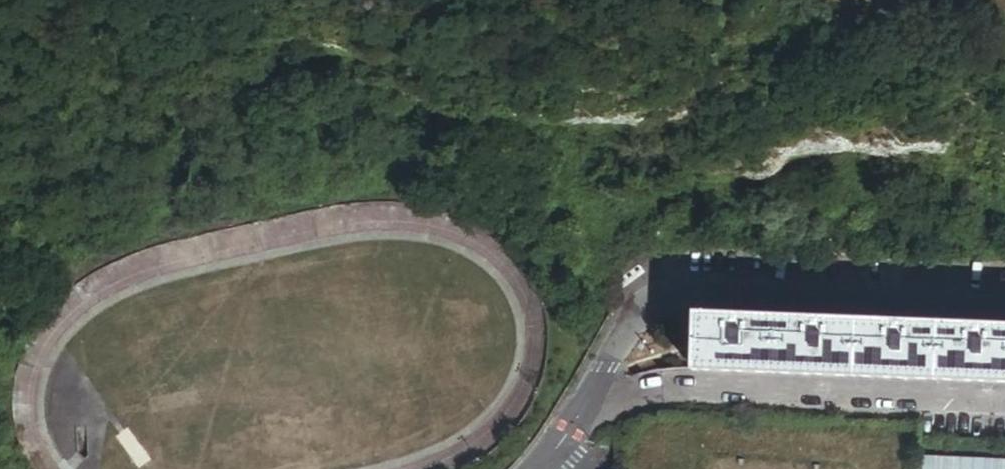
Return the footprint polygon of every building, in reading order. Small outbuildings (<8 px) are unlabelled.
[(698,313),(695,370),(1004,382),(1004,325),(698,313)]
